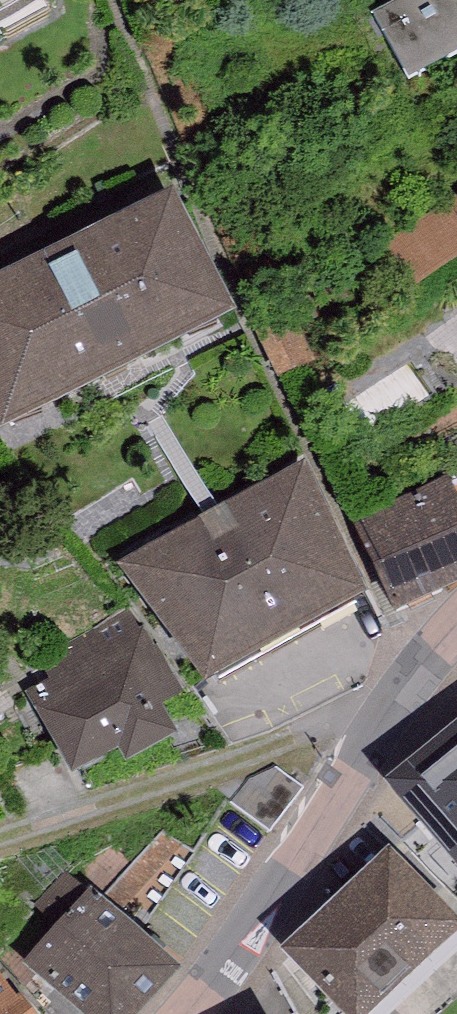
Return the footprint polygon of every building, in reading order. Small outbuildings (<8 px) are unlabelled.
[(43,0),(0,0),(0,24),(43,0)] [(381,15),(405,67),(446,45),(455,62),(456,61),(456,0),(410,0),(381,15)] [(0,303),(0,407),(10,427),(225,320),(174,215),(82,263),(75,256),(53,270),(53,279),(0,303)] [(363,532),(402,616),(446,595),(446,589),(456,581),(456,486),(363,532)] [(299,488),(139,580),(211,678),(359,597),(299,488)] [(79,679),(46,700),(82,768),(124,744),(131,756),(175,736),(163,708),(184,691),(162,657),(150,658),(143,642),(112,656),(99,642),(70,654),(79,679)] [(373,791),(444,873),(456,862),(456,722),(444,734),(438,729),(418,746),(421,751),(373,791)] [(285,768),(227,793),(276,836),(307,789),(285,768)] [(163,843),(124,886),(154,912),(192,869),(163,843)] [(323,1013),(337,1013),(424,931),(361,865),(266,954),(323,1013)] [(24,948),(92,1013),(147,1013),(179,979),(80,887),(67,902),(62,899),(24,948)] [(27,1010),(22,1012),(0,983),(0,1013),(30,1013),(27,1010)]
